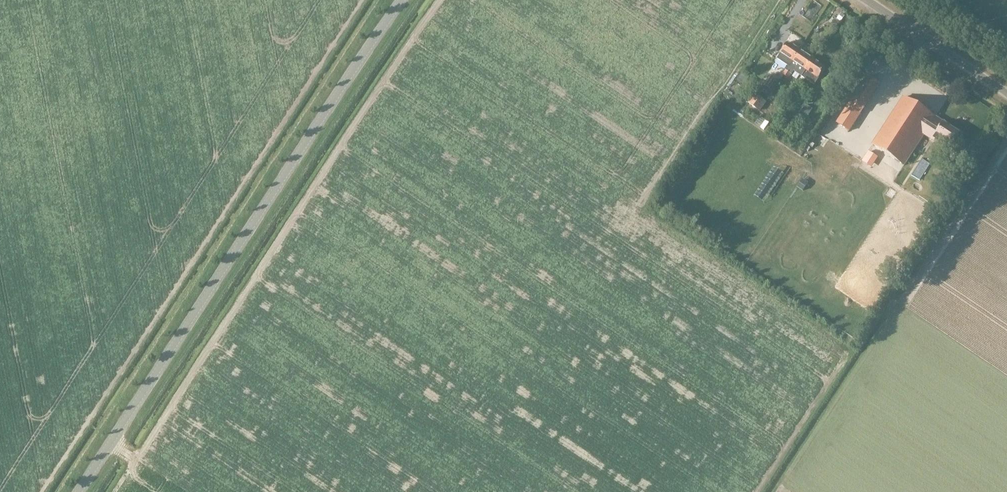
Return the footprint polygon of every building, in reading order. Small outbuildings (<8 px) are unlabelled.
[(788,43),(778,59),(789,66),(790,67),(794,62),(801,52),(788,43)] [(802,77),(813,60),(801,52),(794,62),(790,67),(789,66),(783,75),(789,79),(794,71),(802,77)] [(819,79),(826,69),(813,60),(802,77),(814,85),(819,79)] [(771,76),(764,86),(772,92),(779,81),(771,76)] [(850,131),(880,84),(867,76),(837,124),(850,131)] [(724,94),(722,95),(724,100),(732,97),(728,88),(723,90),(724,94)] [(943,122),(936,118),(904,98),(872,145),(904,165),(924,136),(952,154),(960,142),(956,140),(960,134),(954,130),(955,128),(944,121),(943,122)] [(754,112),(758,115),(766,106),(762,103),(754,112)] [(804,104),(796,117),(804,123),(812,110),(804,104)] [(753,128),(765,133),(768,125),(757,120),(753,128)] [(877,158),(868,152),(861,162),(870,168),(877,158)] [(918,170),(926,175),(937,160),(929,155),(918,170)]
